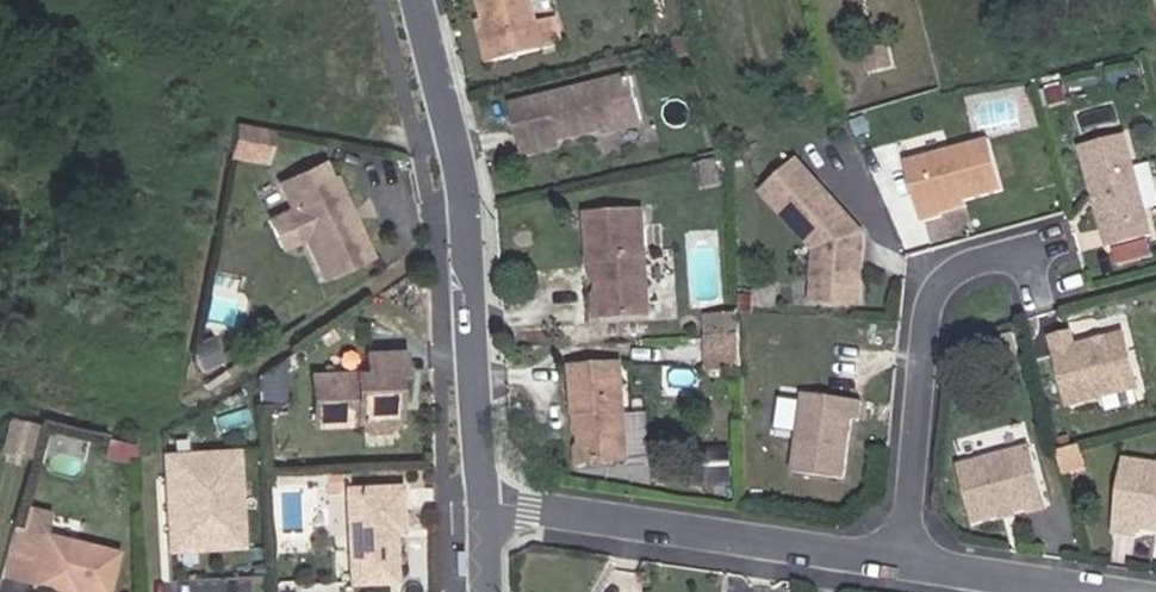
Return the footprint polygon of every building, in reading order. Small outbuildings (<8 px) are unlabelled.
[(535,0),(489,0),(505,63),(547,53),(535,0)] [(702,57),(698,46),(680,51),(682,61),(702,57)] [(602,135),(649,122),(637,82),(513,115),(519,136),(563,125),(567,144),(602,135)] [(652,134),(649,122),(602,135),(604,146),(652,134)] [(260,163),(265,131),(229,124),(224,156),(260,163)] [(567,144),(563,125),(519,136),(526,164),(570,152),(567,144)] [(958,195),(995,186),(983,139),(900,160),(916,221),(936,216),(933,208),(932,202),(958,195)] [(1116,139),(1074,150),(1103,254),(1145,243),(1116,139)] [(752,190),(810,246),(806,299),(853,303),(858,231),(784,156),(752,190)] [(321,166),(281,184),(321,275),(366,256),(352,225),(346,223),(343,217),(346,211),(333,182),(328,183),(321,166)] [(959,201),(958,195),(932,202),(933,208),(959,201)] [(597,222),(600,271),(607,271),(608,271),(609,318),(658,317),(654,218),(597,222)] [(607,271),(600,271),(601,319),(609,318),(607,271)] [(736,333),(706,336),(708,372),(737,370),(736,333)] [(1060,334),(1040,339),(1058,409),(1127,392),(1113,336),(1064,348),(1060,334)] [(212,360),(206,344),(185,353),(191,369),(212,360)] [(319,373),(323,419),(363,417),(373,426),(384,426),(397,414),(395,370),(403,369),(402,345),(366,347),(367,369),(319,373)] [(634,463),(628,372),(581,375),(585,414),(590,414),(593,465),(634,463)] [(292,391),(280,392),(275,392),(276,406),(293,404),(292,391)] [(856,401),(797,394),(785,474),(837,482),(846,419),(853,420),(856,401)] [(30,407),(8,402),(0,433),(0,437),(22,443),(30,407)] [(593,465),(590,414),(585,414),(588,466),(593,465)] [(119,439),(121,425),(104,424),(103,438),(119,439)] [(977,525),(1029,511),(1030,515),(1049,510),(1031,445),(961,464),(977,525)] [(235,453),(158,454),(160,552),(236,551),(235,453)] [(1115,463),(1105,535),(1141,540),(1142,532),(1151,533),(1154,517),(1155,517),(1155,469),(1115,463)] [(397,489),(344,492),(349,586),(395,584),(393,539),(384,539),(384,534),(399,533),(397,489)] [(51,512),(48,528),(72,533),(76,518),(51,512)] [(7,522),(0,548),(0,555),(28,562),(24,580),(53,588),(55,580),(84,589),(95,591),(107,548),(7,522)] [(28,562),(0,555),(0,574),(24,580),(28,562)] [(55,580),(53,588),(65,591),(72,591),(73,586),(55,580)] [(342,583),(305,583),(304,591),(342,591),(342,583)]
